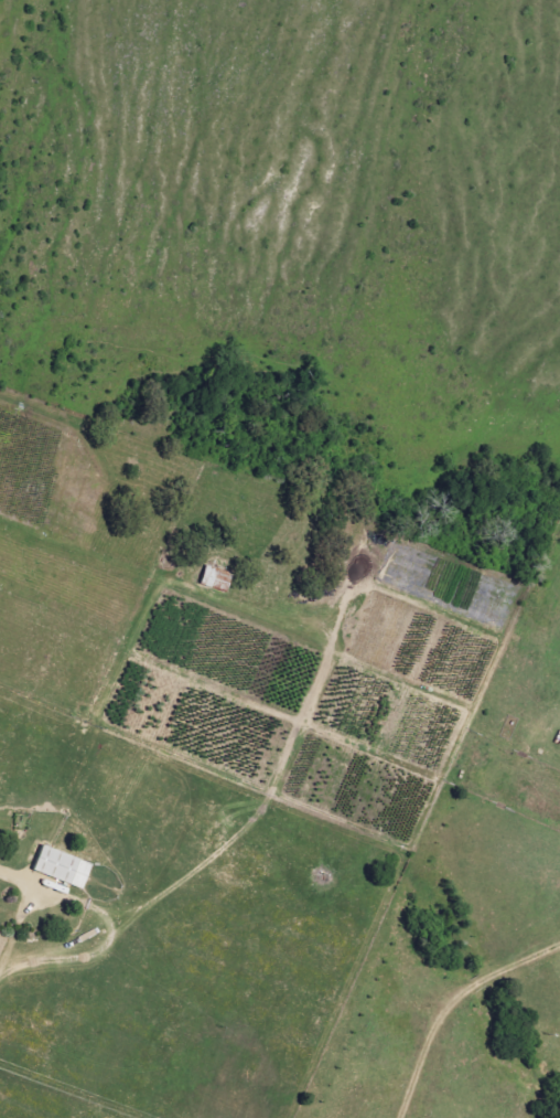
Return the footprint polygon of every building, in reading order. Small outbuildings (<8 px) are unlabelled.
[(234,574),(208,567),(203,586),(229,593),(234,574)] [(36,872),(85,890),(94,865),(45,846),(36,872)]
